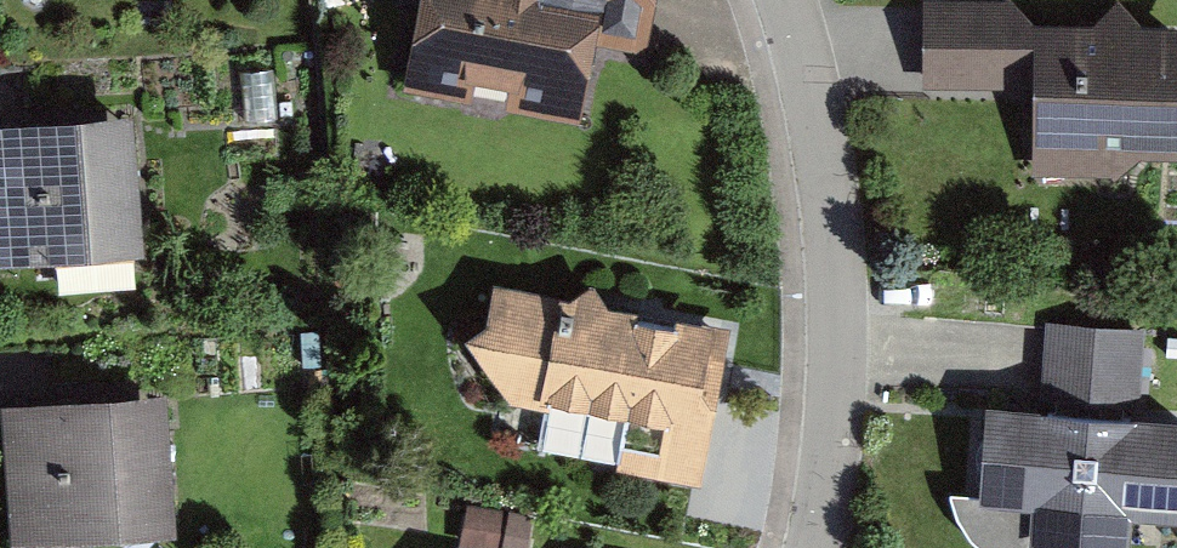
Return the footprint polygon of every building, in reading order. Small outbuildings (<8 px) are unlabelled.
[(654,0),(417,0),(401,85),(469,98),(474,73),(509,79),(504,104),(579,118),(594,39),(645,49),(654,0)] [(1035,18),(1013,0),(923,0),(922,83),(1034,84),(1035,18)] [(1176,148),(1176,20),(1143,20),(1123,0),(1113,0),(1092,19),(1035,18),(1034,84),(1033,172),(1119,174),(1141,147),(1176,148)] [(144,250),(134,105),(0,115),(0,260),(144,250)] [(731,343),(483,296),(465,353),(516,412),(637,433),(625,476),(704,494),(731,343)] [(1047,318),(1042,401),(1138,407),(1143,324),(1047,318)] [(985,397),(979,497),(1032,501),(1029,537),(1130,544),(1132,507),(1176,510),(1176,410),(1138,407),(1042,401),(985,397)] [(3,413),(13,547),(156,547),(182,546),(171,401),(3,413)]
